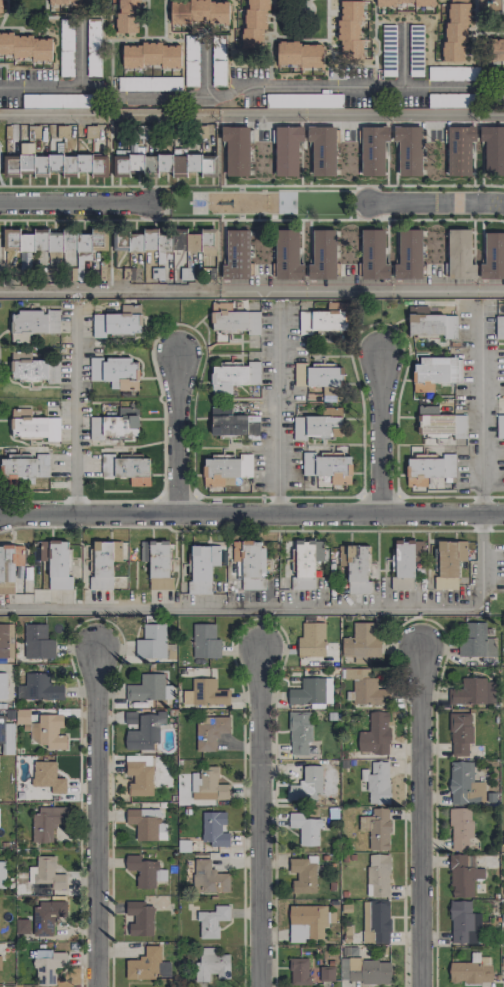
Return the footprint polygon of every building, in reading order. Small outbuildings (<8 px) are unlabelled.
[(139,32),(139,0),(114,0),(114,32),(139,32)] [(189,24),(189,22),(228,21),(228,0),(211,0),(169,1),(170,24),(189,24)] [(266,0),(246,0),(246,28),(241,28),(241,48),(267,48),(266,0)] [(362,0),(339,1),(340,59),(360,59),(360,20),(362,20),(362,0)] [(466,61),(467,0),(449,0),(449,22),(445,22),(445,42),(442,42),(442,61),(466,61)] [(59,76),(73,76),(74,19),(60,19),(59,76)] [(51,58),(52,38),(32,38),(32,35),(12,35),(12,32),(0,32),(0,57),(51,58)] [(323,66),(323,45),(299,45),(299,41),(276,41),(277,67),(323,66)] [(180,45),(163,45),(163,44),(121,44),(121,66),(159,65),(159,67),(181,67),(180,45)] [(428,80),(479,80),(479,67),(428,66),(428,80)] [(181,76),(118,77),(119,91),(182,89),(181,76)] [(428,107),(477,108),(477,94),(428,93),(428,107)] [(342,107),(342,94),(266,94),(267,108),(342,107)] [(226,176),(249,176),(249,127),(221,126),(220,141),(226,141),(226,176)] [(298,141),(303,141),(303,126),(275,127),(276,176),(298,176),(298,141)] [(336,175),(335,126),(307,127),(307,142),(312,142),(312,176),(336,175)] [(384,175),(384,141),(389,141),(389,126),(361,127),(362,176),(384,175)] [(421,126),(393,127),(393,142),(398,141),(398,176),(422,176),(421,126)] [(471,176),(472,141),(475,142),(475,127),(447,126),(447,176),(471,176)] [(479,127),(479,142),(484,141),(485,176),(503,176),(503,126),(479,127)] [(77,175),(77,155),(63,155),(62,138),(49,138),(49,154),(2,156),(3,177),(77,175)] [(113,173),(128,173),(129,150),(122,150),(122,156),(113,155),(113,173)] [(147,155),(146,172),(143,172),(143,155),(131,154),(131,174),(113,174),(113,177),(158,177),(158,173),(186,173),(186,172),(213,172),(213,159),(201,159),(202,153),(174,153),(174,155),(147,155)] [(78,172),(91,172),(92,154),(78,154),(78,172)] [(104,174),(104,155),(93,155),(92,173),(104,174)] [(299,264),(298,227),(274,228),(275,280),(304,279),(303,264),(299,264)] [(47,257),(62,257),(62,233),(48,233),(48,229),(35,229),(35,250),(47,250),(47,257)] [(129,250),(172,251),(173,234),(158,234),(158,229),(144,229),(144,234),(130,234),(129,250)] [(214,256),(213,229),(202,229),(202,233),(189,233),(189,251),(200,251),(200,256),(214,256)] [(250,278),(249,229),(226,229),(226,265),(221,265),(222,279),(250,278)] [(335,229),(311,230),(312,264),(307,264),(307,279),(336,279),(335,229)] [(389,278),(389,264),(385,264),(384,229),(361,229),(362,279),(389,278)] [(448,279),(476,279),(476,264),(471,264),(470,229),(448,229),(448,279)] [(421,279),(423,231),(399,230),(398,264),(393,264),(393,278),(421,279)] [(68,232),(68,280),(85,280),(85,270),(83,270),(83,260),(91,260),(91,250),(107,250),(107,232),(68,232)] [(484,233),(485,264),(479,264),(479,279),(503,279),(503,232),(484,233)] [(32,233),(5,233),(5,249),(19,249),(20,268),(32,267),(32,233)] [(163,280),(164,270),(169,270),(171,252),(161,251),(159,269),(154,268),(153,279),(163,280)] [(347,302),(327,303),(327,310),(299,311),(299,332),(347,331),(347,302)] [(92,337),(105,337),(105,333),(141,333),(141,305),(121,305),(121,314),(92,314),(92,337)] [(456,315),(428,315),(428,306),(408,306),(408,338),(456,338),(456,315)] [(59,333),(59,310),(48,310),(48,311),(12,311),(12,342),(31,342),(31,333),(59,333)] [(260,334),(259,311),(212,311),(212,331),(248,330),(248,335),(260,334)] [(503,339),(503,315),(496,315),(495,338),(503,339)] [(59,383),(59,367),(48,367),(47,360),(31,360),(31,351),(11,351),(11,381),(47,381),(47,383),(59,383)] [(457,357),(414,357),(414,392),(433,392),(433,383),(457,383),(457,357)] [(90,381),(118,381),(118,389),(138,389),(138,362),(130,362),(130,358),(90,358),(90,381)] [(260,361),(247,361),(247,364),(212,363),(211,394),(231,395),(231,385),(259,385),(260,361)] [(322,386),(322,395),(343,395),(343,367),(308,367),(308,363),(295,362),(294,386),(322,386)] [(258,437),(259,415),(230,415),(230,407),(211,406),(210,436),(258,437)] [(438,415),(438,406),(417,406),(418,434),(453,433),(453,414),(438,415)] [(138,408),(118,407),(118,417),(90,417),(90,440),(103,440),(103,436),(138,436),(138,408)] [(60,418),(31,417),(31,409),(12,408),(11,437),(59,439),(60,418)] [(293,416),(293,440),(306,440),(306,437),(341,437),(341,408),(322,408),(322,416),(293,416)] [(466,438),(466,415),(454,415),(454,438),(466,438)] [(148,455),(114,456),(114,453),(101,454),(102,478),(129,477),(129,486),(149,486),(148,455)] [(303,476),(331,475),(331,485),(351,485),(351,454),(334,454),(302,455),(303,476)] [(455,477),(454,454),(442,454),(442,455),(416,455),(416,458),(406,459),(407,487),(427,486),(427,478),(455,477)] [(48,455),(2,455),(2,477),(48,477),(48,455)] [(169,578),(168,540),(139,541),(140,561),(148,561),(149,590),(172,589),(172,578),(169,578)] [(323,561),(323,540),(314,540),(315,561),(323,561)] [(414,589),(414,540),(395,540),(394,577),(391,577),(391,589),(414,589)] [(112,542),(93,541),(92,577),(89,577),(88,589),(111,590),(112,542)] [(458,589),(457,561),(466,561),(466,541),(438,541),(438,575),(434,575),(434,589),(458,589)] [(49,561),(48,589),(71,589),(72,577),(68,577),(68,542),(39,542),(39,561),(49,561)] [(112,561),(122,561),(122,542),(113,542),(112,561)] [(231,542),(231,561),(241,561),(241,589),(264,589),(264,575),(265,575),(265,543),(231,542)] [(14,594),(14,565),(23,565),(23,545),(0,545),(0,594),(14,594)] [(221,546),(190,545),(189,594),(211,594),(211,565),(221,565),(221,546)] [(371,593),(370,582),(367,582),(367,545),(338,546),(339,566),(347,566),(348,594),(371,593)] [(325,657),(325,623),(302,622),(301,637),(298,637),(297,657),(325,657)] [(379,657),(380,623),(353,622),(353,638),(342,637),(342,657),(354,657),(354,663),(366,663),(366,656),(379,657)] [(496,657),(496,637),(485,637),(486,623),(462,622),(461,656),(496,657)] [(14,657),(13,623),(0,624),(0,658),(14,657)] [(136,658),(175,658),(175,644),(166,644),(166,623),(143,624),(143,639),(136,639),(136,658)] [(220,658),(220,639),(215,639),(215,623),(193,623),(192,658),(220,658)] [(24,658),(54,658),(55,639),(46,639),(46,624),(24,624),(24,658)] [(389,689),(377,689),(376,677),(369,678),(369,668),(344,668),(344,679),(353,679),(353,704),(389,704),(389,689)] [(64,699),(64,683),(49,684),(49,672),(25,673),(26,700),(64,699)] [(164,673),(139,674),(139,681),(126,682),(126,700),(172,699),(171,685),(165,685),(164,673)] [(494,681),(486,681),(486,677),(461,678),(462,689),(448,689),(449,704),(495,703),(494,681)] [(216,678),(192,678),(191,704),(229,705),(229,689),(215,689),(216,678)] [(331,678),(301,678),(301,689),(288,689),(288,705),(312,704),(312,706),(332,706),(331,678)] [(30,710),(16,710),(16,723),(23,724),(23,730),(29,730),(30,710)] [(368,734),(363,734),(362,753),(388,754),(389,712),(369,711),(368,734)] [(125,750),(153,750),(152,742),(159,742),(159,725),(165,725),(165,712),(119,713),(119,724),(138,724),(138,730),(125,730),(125,750)] [(290,755),(316,754),(316,741),(311,741),(311,712),(289,712),(290,755)] [(471,713),(450,713),(450,756),(468,756),(468,743),(472,743),(471,713)] [(63,715),(38,714),(38,723),(30,723),(30,744),(46,744),(46,749),(65,749),(65,736),(58,736),(58,728),(62,728),(63,715)] [(229,718),(196,717),(195,751),(216,751),(217,732),(229,732),(229,718)] [(130,795),(152,796),(153,755),(126,755),(125,775),(130,775),(130,795)] [(50,786),(51,793),(65,793),(65,778),(56,778),(55,761),(32,761),(33,786),(50,786)] [(389,761),(370,761),(370,769),(361,769),(361,782),(367,781),(367,804),(389,803),(389,761)] [(473,782),(473,761),(449,761),(450,804),(485,803),(484,781),(473,782)] [(321,765),(301,766),(302,784),(288,784),(289,799),(322,798),(321,765)] [(217,766),(200,766),(200,773),(191,773),(191,799),(229,800),(229,784),(217,784),(217,766)] [(66,824),(66,807),(34,807),(33,842),(54,842),(54,824),(66,824)] [(389,808),(370,808),(370,850),(389,850),(389,808)] [(472,838),(472,808),(450,808),(451,850),(468,850),(468,838),(472,838)] [(160,823),(159,809),(126,810),(126,824),(136,824),(136,841),(166,840),(166,823),(160,823)] [(226,811),(202,811),(202,842),(209,842),(209,846),(229,846),(229,829),(226,829),(226,811)] [(319,818),(303,819),(303,813),(289,813),(289,828),(299,828),(300,846),(320,845),(319,818)] [(389,896),(389,854),(367,854),(367,896),(389,896)] [(473,897),(474,855),(451,854),(450,897),(473,897)] [(158,861),(140,861),(140,855),(125,855),(125,870),(136,870),(137,888),(155,888),(155,881),(166,881),(166,869),(159,869),(158,861)] [(52,883),(52,889),(65,889),(64,873),(54,873),(54,856),(37,856),(37,866),(28,867),(28,873),(16,873),(17,884),(52,883)] [(229,893),(229,872),(210,871),(210,859),(194,859),(193,892),(229,893)] [(292,892),(316,893),(316,863),(308,863),(308,859),(289,859),(289,872),(297,872),(297,880),(292,880),(292,892)] [(363,900),(362,943),(389,943),(390,901),(363,900)] [(33,908),(32,936),(53,936),(54,917),(66,917),(66,902),(49,901),(49,909),(33,908)] [(128,935),(152,936),(153,905),(126,904),(126,914),(134,914),(134,922),(129,922),(128,935)] [(229,905),(214,905),(214,911),(198,911),(199,938),(218,938),(218,921),(229,920),(229,905)] [(289,940),(323,940),(323,925),(334,925),(334,911),(327,911),(327,906),(289,906),(289,940)] [(32,932),(32,919),(16,919),(16,931),(32,932)] [(160,945),(145,946),(145,959),(126,959),(126,979),(157,979),(157,977),(170,976),(170,961),(160,961),(160,945)] [(229,949),(199,950),(199,962),(194,962),(194,981),(209,981),(209,977),(230,976),(229,949)] [(66,968),(67,952),(35,950),(34,984),(55,984),(55,967),(66,968)] [(449,983),(492,982),(491,954),(470,955),(471,962),(449,962),(449,983)] [(309,958),(290,958),(290,985),(309,985),(309,958)] [(390,983),(391,959),(340,959),(340,982),(390,983)] [(317,965),(317,981),(334,981),(334,965),(317,965)]
